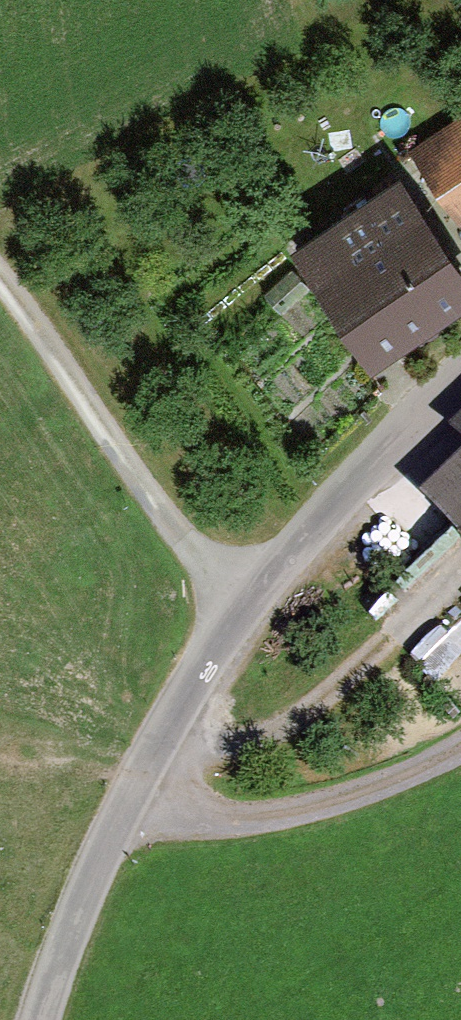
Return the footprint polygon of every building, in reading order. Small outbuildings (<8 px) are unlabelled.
[(410,147),(458,220),(460,218),(460,113),(410,147)] [(292,245),(368,360),(424,323),(460,298),(460,271),(396,175),(292,245)] [(447,434),(460,449),(460,421),(447,434)] [(423,494),(460,535),(460,459),(423,494)]
